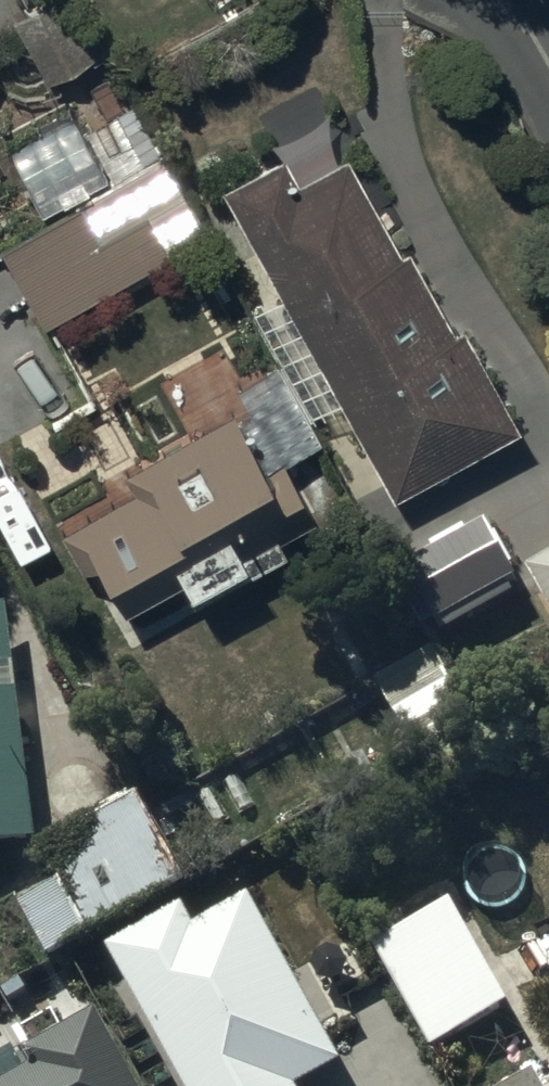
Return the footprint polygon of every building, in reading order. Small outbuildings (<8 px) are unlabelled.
[(66,0),(21,0),(11,5),(41,68),(30,73),(39,92),(63,81),(55,64),(89,48),(66,0)] [(40,312),(204,228),(173,167),(166,171),(134,108),(83,134),(71,110),(6,144),(41,213),(0,234),(0,239),(40,312)] [(276,141),(215,173),(275,282),(248,297),(310,408),(336,393),(386,482),(511,412),(454,310),(446,315),(401,233),(394,237),(341,140),(291,168),(276,141)] [(135,482),(60,524),(76,552),(92,543),(121,595),(176,565),(192,594),(287,541),(282,532),(310,517),(271,448),(306,429),(277,378),(124,463),(135,482)] [(518,579),(486,524),(406,570),(438,625),(518,579)] [(531,578),(548,610),(548,568),(531,578)] [(35,843),(12,605),(0,606),(0,846),(35,843)] [(430,652),(370,686),(415,763),(475,729),(430,652)] [(20,907),(49,959),(188,883),(142,800),(136,803),(131,795),(99,813),(102,819),(87,827),(100,851),(55,876),(60,885),(20,907)] [(106,944),(185,1085),(297,1085),(296,1085),(343,1059),(249,892),(196,922),(184,900),(106,944)] [(461,917),(387,960),(446,1062),(520,1020),(461,917)] [(93,1015),(29,1049),(41,1071),(12,1085),(131,1085),(93,1015)] [(498,1085),(545,1085),(534,1066),(498,1085)]
